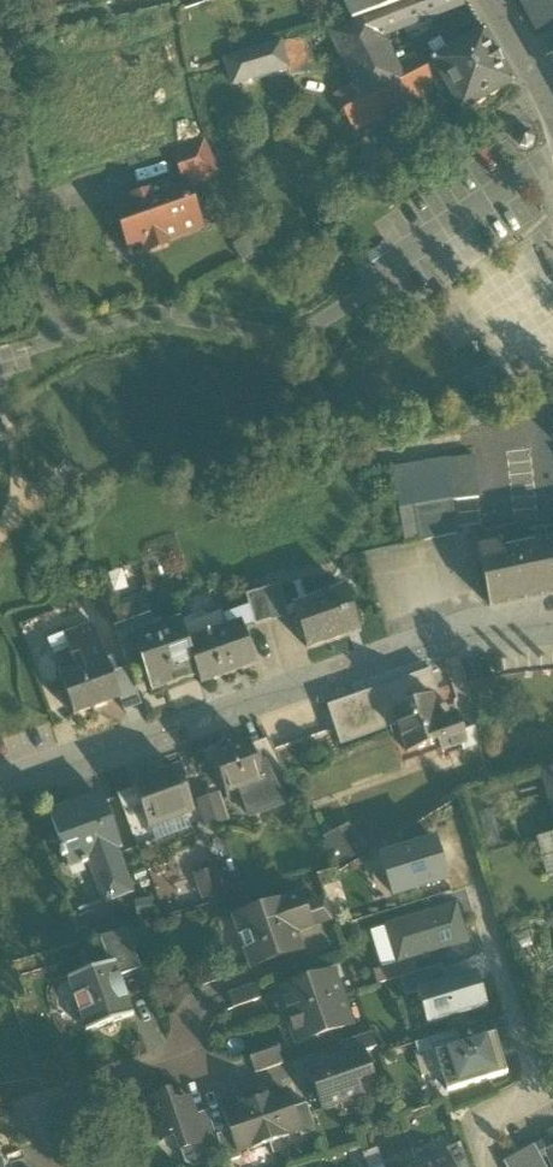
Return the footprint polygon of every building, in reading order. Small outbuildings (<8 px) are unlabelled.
[(402,80),(395,65),(379,33),(465,0),(413,0),(387,10),(328,32),(356,88),(362,101),(402,80)] [(352,20),(352,21),(387,9),(412,0),(342,0),(352,20)] [(530,21),(541,15),(547,27),(552,24),(552,0),(519,0),(530,21)] [(537,33),(547,27),(541,15),(530,21),(537,33)] [(445,84),(461,114),(512,86),(513,85),(483,33),(432,62),(445,84)] [(304,39),(280,46),(287,71),(289,78),(321,73),(304,39)] [(233,88),(287,71),(280,46),(225,63),(233,88)] [(417,52),(395,65),(402,80),(408,78),(407,75),(425,66),(417,52)] [(432,62),(425,66),(407,75),(408,78),(402,80),(362,101),(372,120),(445,84),(432,62)] [(340,96),(356,128),(372,120),(362,101),(356,88),(340,96)] [(520,147),(527,148),(532,145),(534,139),(530,134),(524,132),(519,135),(517,141),(520,147)] [(185,186),(219,173),(204,144),(174,153),(183,180),(185,186)] [(146,244),(149,253),(167,247),(165,242),(201,230),(185,186),(183,180),(113,205),(129,250),(146,244)] [(551,501),(548,506),(547,513),(539,514),(526,452),(481,459),(488,486),(475,489),(488,548),(462,552),(462,550),(446,556),(446,553),(395,571),(398,576),(392,578),(406,618),(412,616),(414,621),(479,598),(478,591),(497,587),(500,600),(513,597),(514,600),(552,591),(552,500),(551,501)] [(452,499),(452,500),(479,497),(475,456),(448,459),(452,499)] [(397,465),(404,507),(452,499),(445,457),(397,465)] [(410,542),(458,533),(452,500),(452,499),(404,507),(410,542)] [(281,586),(264,591),(272,621),(289,616),(281,586)] [(254,626),(272,621),(264,591),(246,596),(254,626)] [(296,610),(309,646),(361,627),(348,591),(315,603),(317,609),(299,616),(297,609),(296,610)] [(315,603),(297,609),(299,616),(317,609),(315,603)] [(179,620),(188,643),(229,629),(223,611),(206,617),(204,611),(179,620)] [(154,689),(198,673),(188,643),(179,620),(138,635),(135,636),(146,668),(151,681),(154,689)] [(64,633),(77,667),(106,656),(107,656),(94,622),(64,633)] [(243,624),(229,629),(188,643),(198,673),(202,682),(242,668),(243,669),(257,664),(243,624)] [(117,633),(128,666),(131,673),(146,668),(135,636),(138,635),(135,627),(117,633)] [(112,672),(106,656),(77,667),(60,673),(75,713),(97,705),(96,703),(120,695),(121,694),(112,672)] [(136,686),(131,673),(128,666),(112,672),(121,694),(120,695),(125,709),(142,703),(136,686)] [(340,742),(397,722),(392,708),(431,693),(435,705),(442,702),(430,667),(327,703),(340,742)] [(131,673),(136,686),(151,681),(146,668),(131,673)] [(439,740),(446,737),(440,720),(435,705),(431,693),(392,708),(397,722),(407,751),(439,740)] [(446,737),(439,740),(442,750),(467,741),(458,714),(451,716),(457,733),(446,737)] [(451,716),(440,720),(446,737),(457,733),(451,716)] [(266,762),(275,779),(288,775),(267,736),(266,736),(250,742),(258,765),(266,762)] [(225,790),(240,785),(262,777),(258,765),(250,742),(213,755),(225,790)] [(266,762),(258,765),(262,777),(240,785),(250,813),(286,800),(275,779),(266,762)] [(149,820),(149,822),(186,808),(194,806),(180,768),(135,784),(149,820)] [(552,809),(552,769),(543,771),(552,809)] [(118,791),(131,827),(149,820),(135,784),(118,791)] [(49,814),(51,819),(105,798),(103,793),(49,814)] [(221,796),(211,800),(218,822),(229,818),(221,796)] [(89,857),(105,900),(130,890),(113,845),(121,842),(105,798),(51,819),(63,850),(60,851),(62,857),(65,856),(69,865),(89,857)] [(208,825),(218,822),(211,800),(200,804),(208,825)] [(192,825),(186,808),(149,822),(155,838),(192,825)] [(349,824),(339,830),(350,849),(337,856),(340,863),(364,849),(349,824)] [(326,838),(336,856),(337,856),(350,849),(339,830),(326,838)] [(552,876),(552,833),(538,837),(549,877),(552,876)] [(447,878),(435,840),(381,857),(393,895),(447,878)] [(215,866),(194,874),(204,899),(225,891),(215,866)] [(285,901),(296,932),(312,927),(304,906),(301,895),(285,901)] [(304,906),(312,927),(331,920),(324,898),(304,906)] [(234,918),(251,968),(302,951),(296,932),(285,901),(234,918)] [(455,906),(386,927),(398,963),(414,958),(467,942),(455,906)] [(370,932),(382,968),(398,963),(386,927),(370,932)] [(115,963),(120,976),(141,969),(127,928),(99,936),(109,965),(115,963)] [(418,972),(414,958),(398,963),(382,968),(373,971),(377,985),(400,978),(418,972)] [(68,979),(86,1032),(134,1016),(120,976),(115,963),(109,965),(68,979)] [(405,996),(417,993),(417,992),(446,983),(441,965),(418,972),(400,978),(405,996)] [(279,992),(288,1018),(343,999),(334,973),(279,992)] [(427,1025),(486,1007),(476,973),(446,983),(417,992),(417,993),(427,1025)] [(228,994),(233,1009),(261,1000),(255,985),(228,994)] [(352,1025),(343,999),(288,1018),(298,1044),(352,1025)] [(419,1058),(435,1053),(460,1045),(456,1031),(414,1044),(419,1058)] [(339,1045),(344,1059),(363,1052),(363,1053),(377,1049),(371,1034),(339,1045)] [(447,1092),(507,1073),(495,1034),(460,1045),(435,1053),(447,1092)] [(251,1059),(256,1073),(283,1064),(278,1049),(251,1059)] [(317,1088),(324,1109),(361,1096),(356,1082),(371,1076),(363,1053),(363,1052),(344,1059),(320,1067),(326,1085),(317,1088)] [(287,1091),(256,1102),(270,1143),(300,1132),(302,1132),(294,1109),(287,1091)] [(193,1166),(196,1166),(204,1164),(208,1155),(207,1152),(194,1116),(189,1100),(172,1106),(168,1094),(148,1101),(162,1140),(175,1135),(185,1163),(193,1166)] [(240,1154),(270,1143),(256,1102),(224,1113),(228,1125),(230,1132),(238,1155),(240,1154)] [(300,1132),(301,1137),(317,1131),(307,1104),(294,1109),(302,1132),(300,1132)] [(194,1116),(207,1152),(220,1147),(208,1111),(194,1116)] [(217,1136),(226,1164),(241,1158),(240,1154),(238,1155),(230,1132),(217,1136)] [(452,1166),(469,1166),(461,1144),(447,1150),(450,1159),(449,1159),(452,1166)] [(506,1166),(545,1166),(534,1147),(504,1163),(506,1166)] [(421,1166),(452,1166),(449,1159),(449,1157),(421,1166)]
